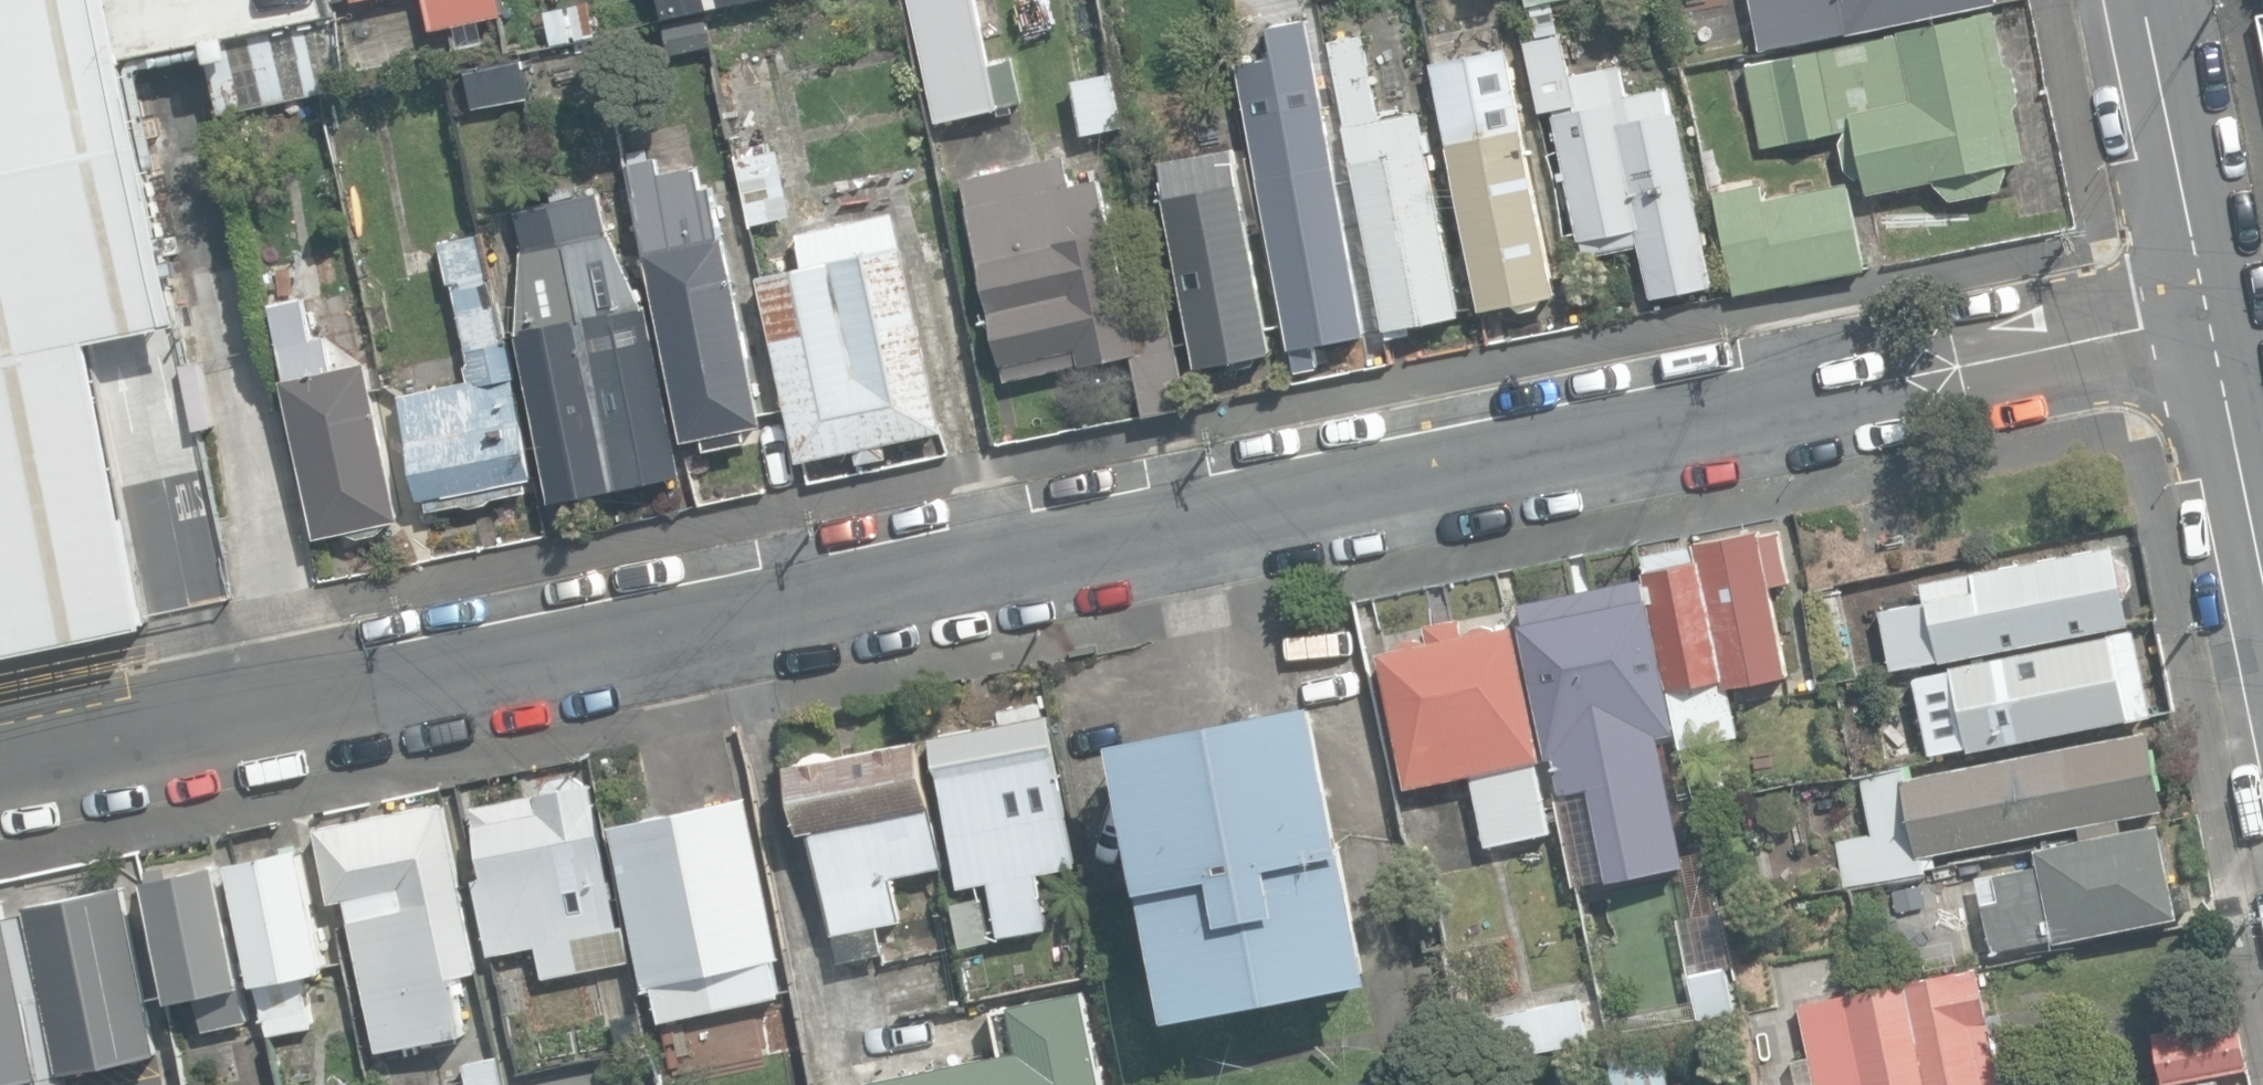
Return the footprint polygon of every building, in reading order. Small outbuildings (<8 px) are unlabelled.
[(324,0),(0,0),(0,653),(157,621),(100,338),(193,319),(136,42),(325,4),(324,0)] [(432,28),(502,13),(499,0),(426,0),(432,28)] [(596,37),(588,0),(581,0),(582,5),(546,13),(553,47),(596,37)] [(764,0),(660,0),(664,20),(764,0)] [(941,120),(1025,100),(1015,54),(992,59),(978,0),(913,0),(941,120)] [(1759,41),(1967,0),(1751,0),(1759,41)] [(1936,181),(1953,197),(1999,186),(2011,163),(2024,161),(2016,105),(2020,102),(2015,68),(2005,63),(1993,3),(1745,57),(1760,140),(1845,125),(1854,171),(1870,192),(1936,181)] [(1655,302),(1715,289),(1676,111),(1670,112),(1664,85),(1628,92),(1622,63),(1572,74),(1563,33),(1554,34),(1549,11),(1523,17),(1544,114),(1552,112),(1582,253),(1642,240),(1655,302)] [(206,44),(221,115),(347,89),(332,17),(206,44)] [(669,54),(707,48),(702,18),(665,25),(669,54)] [(1345,125),(1389,337),(1413,333),(1411,323),(1461,313),(1419,111),(1380,119),(1380,118),(1382,118),(1364,35),(1329,42),(1346,124),(1345,125)] [(1429,64),(1478,312),(1556,296),(1508,49),(1429,64)] [(467,70),(475,109),(529,98),(521,59),(467,70)] [(1082,135),(1127,126),(1115,71),(1071,81),(1082,135)] [(1344,347),(1349,344),(1354,340),(1356,337),(1364,335),(1324,122),(1280,102),(1247,109),(1295,364),(1315,361),(1312,345),(1317,344),(1322,347),(1327,348),(1333,349),(1339,348),(1344,347)] [(753,224),(792,215),(778,149),(738,158),(753,224)] [(1228,362),(1237,370),(1257,366),(1261,355),(1274,353),(1235,149),(1161,163),(1200,366),(1228,362)] [(706,437),(709,449),(750,441),(747,427),(765,424),(726,233),(724,234),(714,185),(705,187),(700,163),(664,171),(661,157),(631,163),(631,164),(688,440),(706,437)] [(1069,185),(1063,157),(962,178),(1005,382),(1132,355),(1144,414),(1187,405),(1159,275),(1124,283),(1112,229),(1108,230),(1097,179),(1069,185)] [(1711,186),(1733,290),(1864,262),(1846,176),(1766,193),(1762,175),(1711,186)] [(599,192),(556,201),(616,487),(681,474),(646,306),(608,233),(599,192)] [(616,487),(556,201),(517,209),(525,248),(517,333),(551,501),(616,487)] [(883,443),(944,429),(892,207),(794,230),(803,269),(757,279),(800,462),(853,450),(857,467),(887,460),(883,443)] [(429,497),(431,510),(464,504),(471,508),(491,503),(495,498),(530,491),(527,480),(535,479),(523,419),(522,419),(514,376),(512,377),(505,341),(483,233),(441,242),(450,286),(456,284),(473,364),(468,365),(471,382),(403,396),(423,499),(429,497)] [(283,379),(317,538),(401,520),(367,361),(335,368),(328,334),(311,338),(303,298),(273,304),(289,378),(283,379)] [(1646,554),(1682,747),(1737,737),(1727,685),(1790,674),(1773,582),(1792,579),(1782,528),(1764,530),(1764,533),(1646,554)] [(2115,558),(2113,547),(1920,582),(1924,601),(1880,609),(1891,669),(2130,626),(2124,592),(2132,581),(2129,563),(2115,558)] [(1598,749),(1611,820),(1654,812),(1640,739),(1678,732),(1649,576),(1519,601),(1549,758),(1598,749)] [(1471,773),(1486,845),(1553,831),(1539,760),(1543,759),(1515,623),(1496,627),(1488,624),(1478,625),(1465,632),(1461,617),(1427,625),(1429,641),(1420,638),(1404,641),(1396,648),(1381,652),(1408,785),(1471,773)] [(1916,671),(1932,754),(2151,712),(2135,629),(1916,671)] [(1039,875),(1088,863),(1049,696),(995,708),(998,723),(933,738),(967,890),(951,894),(962,944),(1050,924),(1039,875)] [(1121,738),(1172,1015),(1375,978),(1324,701),(1121,738)] [(1840,840),(1849,887),(1936,871),(1933,853),(2079,826),(2080,836),(2120,828),(2118,816),(2162,808),(2147,730),(1904,776),(1902,765),(1866,772),(1877,833),(1840,840)] [(814,830),(833,933),(904,920),(895,875),(945,866),(921,739),(790,764),(802,832),(814,830)] [(589,782),(573,773),(553,776),(540,794),(472,806),(484,878),(475,879),(488,955),(537,946),(542,976),(630,961),(624,924),(617,925),(596,801),(592,801),(589,782)] [(656,983),(670,1024),(783,997),(780,957),(746,796),(613,824),(647,985),(656,983)] [(482,967),(443,804),(313,835),(329,902),(343,899),(380,1053),(473,1031),(459,973),(482,967)] [(1982,900),(1991,944),(2052,933),(2054,940),(2178,917),(2176,911),(2193,908),(2188,883),(2172,886),(2160,823),(2037,846),(2040,865),(1996,873),(2000,897),(1982,900)] [(1566,848),(1574,884),(1609,876),(1601,840),(1566,848)] [(261,981),(272,1035),(313,1027),(303,973),(329,968),(306,849),(232,863),(255,982),(261,981)] [(199,992),(207,1030),(255,1020),(223,866),(150,880),(174,997),(199,992)] [(33,1080),(34,1084),(73,1084),(70,1071),(160,1054),(125,885),(27,905),(28,913),(8,917),(4,898),(0,899),(0,1084),(11,1084),(33,1080)] [(1933,918),(1937,948),(1971,942),(1966,913),(1933,918)] [(1691,973),(1699,1013),(1736,1006),(1729,966),(1691,973)] [(1817,1084),(1985,1084),(1984,1082),(2001,1078),(1988,1017),(1977,966),(1800,1003),(1817,1084)] [(1088,989),(1003,1010),(1011,1045),(853,1082),(854,1084),(1111,1084),(1088,989)] [(1481,1017),(1490,1060),(1588,1041),(1579,997),(1481,1017)] [(2152,1029),(2164,1079),(2246,1064),(2237,1014),(2152,1029)] [(617,1020),(622,1051),(645,1047),(639,1016),(617,1020)] [(1616,1084),(1652,1084),(1642,1041),(1608,1049),(1616,1084)] [(302,1082),(293,1047),(277,1051),(285,1084),(292,1084),(302,1082)] [(489,1054),(456,1063),(461,1084),(498,1084),(489,1054)] [(2220,1074),(2168,1084),(2222,1084),(2220,1074)]
